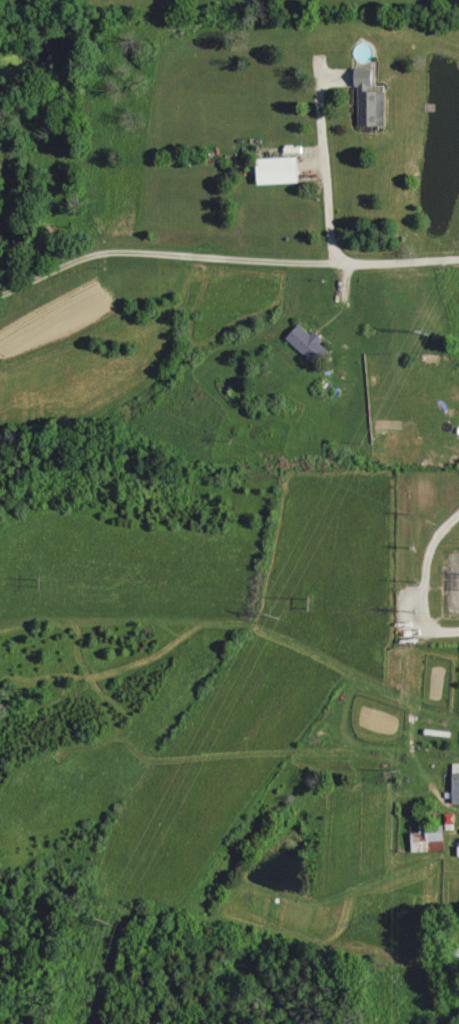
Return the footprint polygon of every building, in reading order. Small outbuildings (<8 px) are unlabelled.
[(359,125),(388,125),(388,90),(376,90),(376,68),(360,68),(359,125)] [(261,184),(302,183),(301,156),(260,158),(261,184)] [(321,342),(322,340),(303,322),(288,338),(317,363),(329,349),(321,342)] [(414,834),(414,852),(448,850),(447,826),(440,826),(439,819),(421,819),(422,833),(414,834)]
